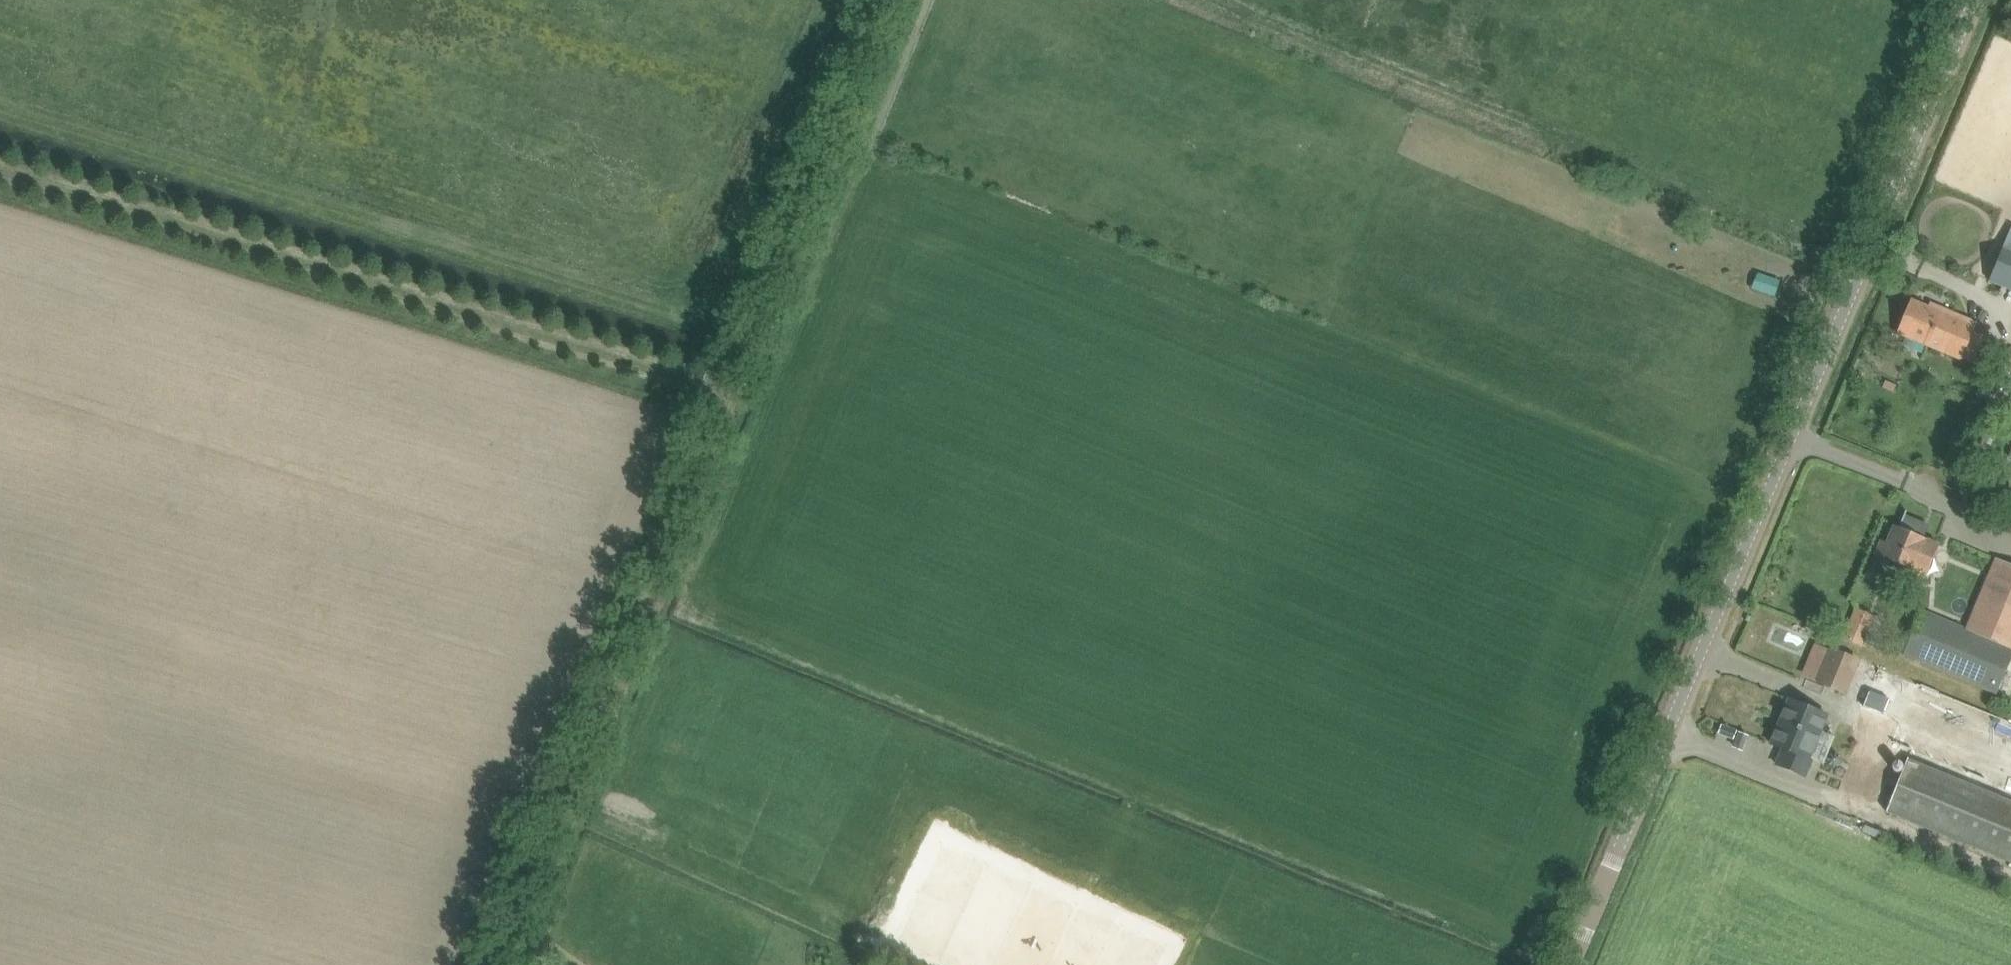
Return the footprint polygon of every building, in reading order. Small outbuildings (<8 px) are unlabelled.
[(1989,280),(2010,289),(2010,228),(1989,280)] [(1897,333),(1962,360),(1977,322),(1930,303),(1928,307),(1911,300),(1897,333)] [(1984,427),(1976,445),(1987,450),(1995,432),(1984,427)] [(1926,576),(1939,544),(1894,525),(1887,543),(1881,540),(1875,555),(1897,564),(1893,572),(1911,580),(1914,571),(1926,576)] [(2006,560),(1978,629),(1921,606),(1903,652),(1995,692),(2010,655),(2010,562),(2006,560)] [(1866,630),(1871,613),(1855,608),(1850,625),(1866,630)] [(1819,681),(1845,692),(1858,658),(1832,648),(1819,681)] [(1879,663),(1853,725),(1862,729),(1842,778),(1879,794),(1893,758),(1905,763),(1886,810),(2010,860),(2010,717),(1879,663)] [(1809,758),(1827,714),(1790,699),(1771,744),(1783,749),(1776,765),(1804,776),(1811,759),(1809,758)]
